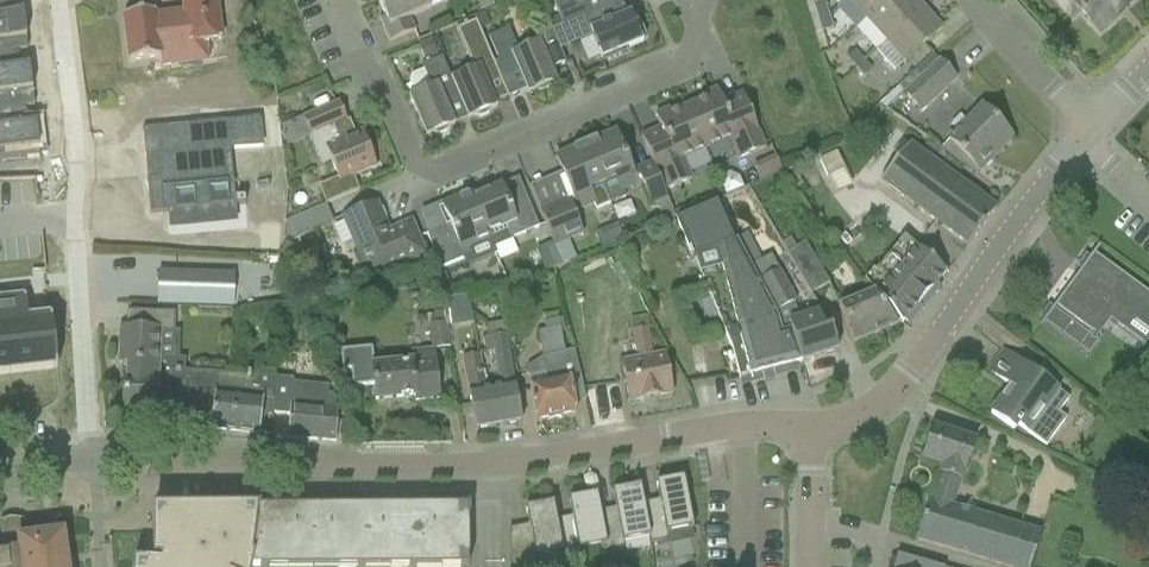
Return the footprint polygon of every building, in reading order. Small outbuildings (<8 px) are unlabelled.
[(27,48),(23,14),(15,15),(13,0),(0,0),(0,52),(27,48)] [(161,66),(208,61),(205,43),(222,41),(217,0),(183,0),(184,13),(156,16),(155,10),(133,13),(133,17),(124,18),(130,63),(160,60),(161,66)] [(379,3),(385,19),(380,21),(390,43),(411,34),(416,32),(410,19),(430,10),(430,9),(426,0),(387,0),(379,3)] [(563,26),(591,14),(604,9),(601,0),(572,0),(555,7),(563,26)] [(837,9),(856,29),(866,20),(889,0),(847,0),(837,9)] [(857,29),(877,51),(886,42),(924,8),(916,0),(889,0),(867,20),(857,29)] [(1100,31),(1134,0),(1059,0),(1074,16),(1081,10),(1100,31)] [(538,36),(540,41),(552,70),(565,64),(560,51),(592,37),(603,63),(627,53),(626,49),(643,42),(642,39),(646,37),(636,14),(632,16),(630,12),(622,16),(616,4),(604,9),(591,14),(563,26),(538,36)] [(826,5),(816,8),(819,20),(829,15),(826,5)] [(877,51),(895,71),(943,29),(924,8),(886,42),(877,51)] [(822,32),(832,30),(829,16),(819,21),(822,32)] [(473,69),(451,79),(459,98),(469,120),(475,117),(480,118),(489,115),(492,110),(498,108),(484,73),(496,68),(494,64),(476,22),(459,29),(466,47),(464,48),(473,69)] [(519,71),(529,95),(535,92),(540,93),(549,90),(551,85),(558,82),(552,70),(540,41),(518,51),(509,29),(489,38),(499,62),(494,64),(496,68),(501,78),(519,71)] [(34,105),(30,67),(21,68),(19,52),(27,51),(27,48),(0,52),(0,109),(34,105)] [(855,52),(847,59),(856,69),(864,61),(855,52)] [(409,97),(427,138),(433,135),(438,136),(447,133),(449,128),(456,125),(447,103),(459,98),(451,79),(442,58),(422,66),(431,87),(409,97)] [(865,78),(872,70),(864,61),(856,69),(865,78)] [(903,93),(920,111),(937,95),(955,78),(939,61),(921,78),(903,93)] [(730,140),(738,161),(766,149),(754,121),(745,99),(725,107),(717,90),(704,96),(706,100),(688,107),(706,150),(730,140)] [(326,204),(326,206),(360,192),(354,178),(377,169),(362,132),(350,137),(345,124),(348,122),(339,103),(318,112),(303,118),(310,136),(309,137),(318,158),(328,154),(339,180),(323,186),(330,203),(326,204)] [(41,164),(36,124),(28,125),(26,108),(34,107),(34,105),(0,109),(0,169),(41,164)] [(653,164),(665,192),(692,181),(683,160),(706,150),(688,107),(671,115),(669,110),(656,116),(663,133),(644,142),(653,164)] [(949,141),(979,172),(1013,138),(983,108),(967,124),(959,116),(950,125),(958,133),(949,141)] [(260,119),(187,126),(189,150),(263,142),(260,119)] [(586,145),(611,205),(626,198),(624,193),(638,187),(615,133),(586,145)] [(556,158),(579,212),(595,205),(597,210),(611,205),(586,145),(556,158)] [(880,182),(969,247),(997,209),(910,145),(880,182)] [(160,178),(147,179),(150,215),(167,213),(230,207),(225,152),(158,159),(160,178)] [(821,162),(828,178),(845,171),(837,155),(821,162)] [(754,166),(761,182),(783,172),(776,157),(754,166)] [(657,204),(664,222),(675,217),(668,199),(665,192),(653,164),(636,171),(651,206),(657,204)] [(472,194),(471,194),(490,240),(509,232),(513,240),(540,228),(535,218),(526,196),(508,203),(501,187),(477,197),(474,198),(472,194)] [(428,235),(439,271),(472,257),(469,249),(489,240),(493,249),(494,249),(490,240),(471,194),(442,206),(443,208),(451,226),(428,235)] [(569,200),(555,206),(569,241),(584,235),(569,200)] [(343,218),(369,281),(427,257),(425,249),(415,228),(392,238),(378,203),(343,218)] [(731,348),(740,379),(802,362),(796,347),(789,349),(788,346),(785,347),(778,319),(753,274),(753,272),(752,272),(750,269),(735,241),(734,241),(718,204),(676,222),(731,348)] [(286,223),(285,246),(334,225),(326,206),(286,223)] [(555,206),(540,212),(554,245),(555,247),(569,241),(555,206)] [(846,233),(841,237),(848,246),(853,243),(846,233)] [(644,235),(626,243),(631,256),(649,248),(644,235)] [(876,296),(903,324),(946,273),(916,249),(904,239),(875,273),(873,271),(864,281),(876,296)] [(786,254),(811,295),(829,284),(805,243),(786,254)] [(1093,255),(1056,307),(1092,333),(1105,315),(1122,327),(1132,314),(1148,327),(1148,296),(1093,255)] [(771,257),(750,269),(752,272),(753,272),(753,274),(778,319),(785,347),(788,346),(789,349),(796,347),(802,362),(838,350),(831,330),(824,332),(818,314),(799,320),(791,305),(796,302),(774,262),(771,257)] [(159,273),(158,306),(233,309),(234,275),(159,273)] [(445,275),(433,280),(440,295),(451,290),(445,275)] [(844,323),(854,345),(898,326),(873,294),(839,308),(844,323)] [(446,299),(441,299),(444,314),(444,316),(448,316),(468,312),(471,312),(468,295),(466,295),(446,299)] [(26,298),(0,301),(0,376),(57,369),(52,319),(29,322),(26,298)] [(122,330),(121,364),(129,364),(128,377),(125,377),(123,411),(157,412),(158,388),(158,378),(157,378),(157,365),(159,333),(174,334),(174,332),(175,314),(151,313),(127,312),(127,314),(129,314),(129,331),(122,330)] [(444,314),(427,317),(432,350),(433,351),(434,351),(450,348),(444,316),(444,314)] [(621,363),(629,403),(674,394),(666,354),(652,356),(647,328),(632,331),(638,359),(621,363)] [(529,382),(536,421),(576,413),(574,403),(586,401),(577,354),(565,356),(560,329),(538,333),(543,359),(547,379),(529,382)] [(487,339),(483,340),(485,353),(488,353),(494,352),(508,349),(505,336),(502,336),(487,339)] [(415,397),(416,402),(439,399),(435,362),(374,367),(372,349),(340,352),(342,372),(351,371),(353,388),(374,386),(375,401),(415,397)] [(1056,433),(1077,404),(1003,350),(988,370),(1011,387),(991,414),(1013,431),(1017,426),(1038,441),(1048,428),(1056,433)] [(468,394),(475,432),(496,428),(489,390),(486,391),(479,355),(463,358),(469,394),(468,394)] [(514,385),(509,355),(495,358),(500,388),(489,390),(496,428),(522,423),(515,385),(514,385)] [(239,360),(238,375),(253,376),(254,361),(239,360)] [(185,372),(182,394),(213,397),(210,430),(274,436),(273,414),(272,378),(185,372)] [(289,438),(335,443),(339,408),(335,408),(336,399),(329,398),(330,387),(293,384),(293,380),(272,378),(273,414),(291,416),(289,438)] [(168,418),(167,431),(181,432),(182,419),(168,418)] [(1001,566),(1031,566),(1042,533),(955,507),(976,444),(933,430),(923,461),(943,468),(932,500),(928,499),(915,541),(939,549),(1001,566)] [(649,538),(650,545),(668,541),(667,535),(693,530),(683,479),(656,484),(660,507),(645,510),(644,510),(649,538)] [(605,547),(606,553),(625,549),(624,543),(649,538),(644,510),(645,510),(640,487),(612,492),(617,515),(601,518),(600,519),(606,547),(605,547)] [(562,555),(563,561),(582,558),(580,551),(605,547),(606,547),(600,519),(601,518),(597,495),(569,501),(573,524),(558,527),(557,527),(562,555)] [(132,566),(468,566),(468,508),(442,509),(442,504),(429,505),(429,509),(391,509),(391,505),(377,505),(377,509),(340,509),(339,505),(326,505),(326,509),(152,510),(152,561),(159,561),(159,566),(133,564),(132,566)] [(510,566),(533,566),(538,566),(537,560),(562,555),(557,527),(558,527),(553,504),(525,509),(530,532),(511,536),(511,529),(510,529),(510,566)] [(62,558),(66,557),(63,534),(23,539),(21,531),(5,533),(4,528),(3,529),(4,540),(0,540),(0,566),(64,566),(62,558)] [(897,557),(894,566),(934,566),(897,557)]
